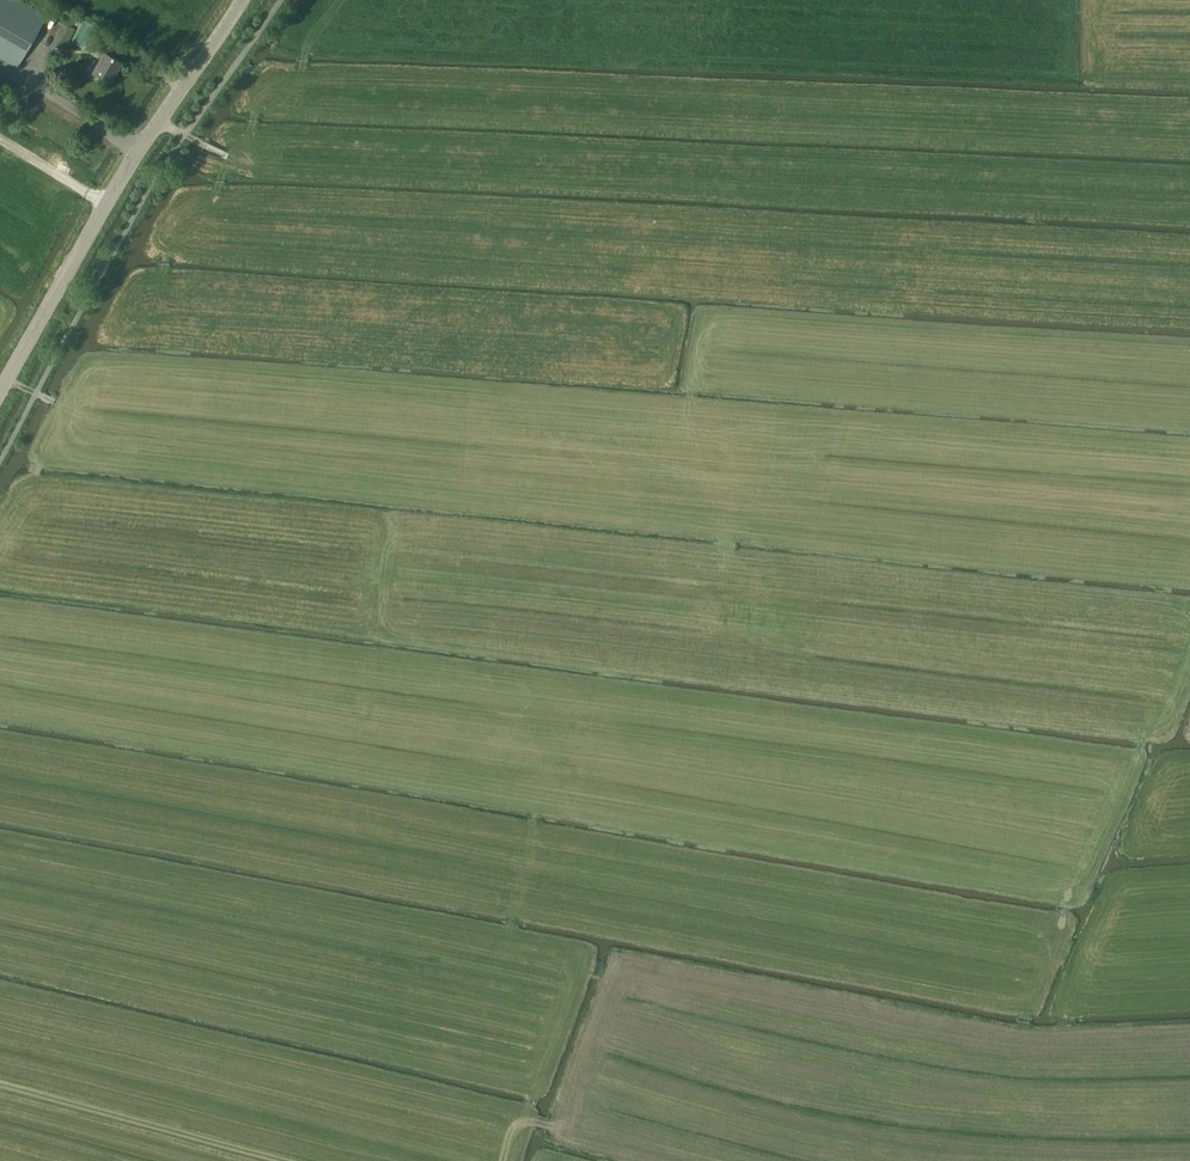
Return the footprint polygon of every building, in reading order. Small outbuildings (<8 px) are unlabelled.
[(17,68),(47,15),(22,0),(0,0),(0,58),(17,68)] [(96,48),(104,52),(93,71),(110,81),(121,60),(115,57),(120,47),(102,37),(96,48)]
